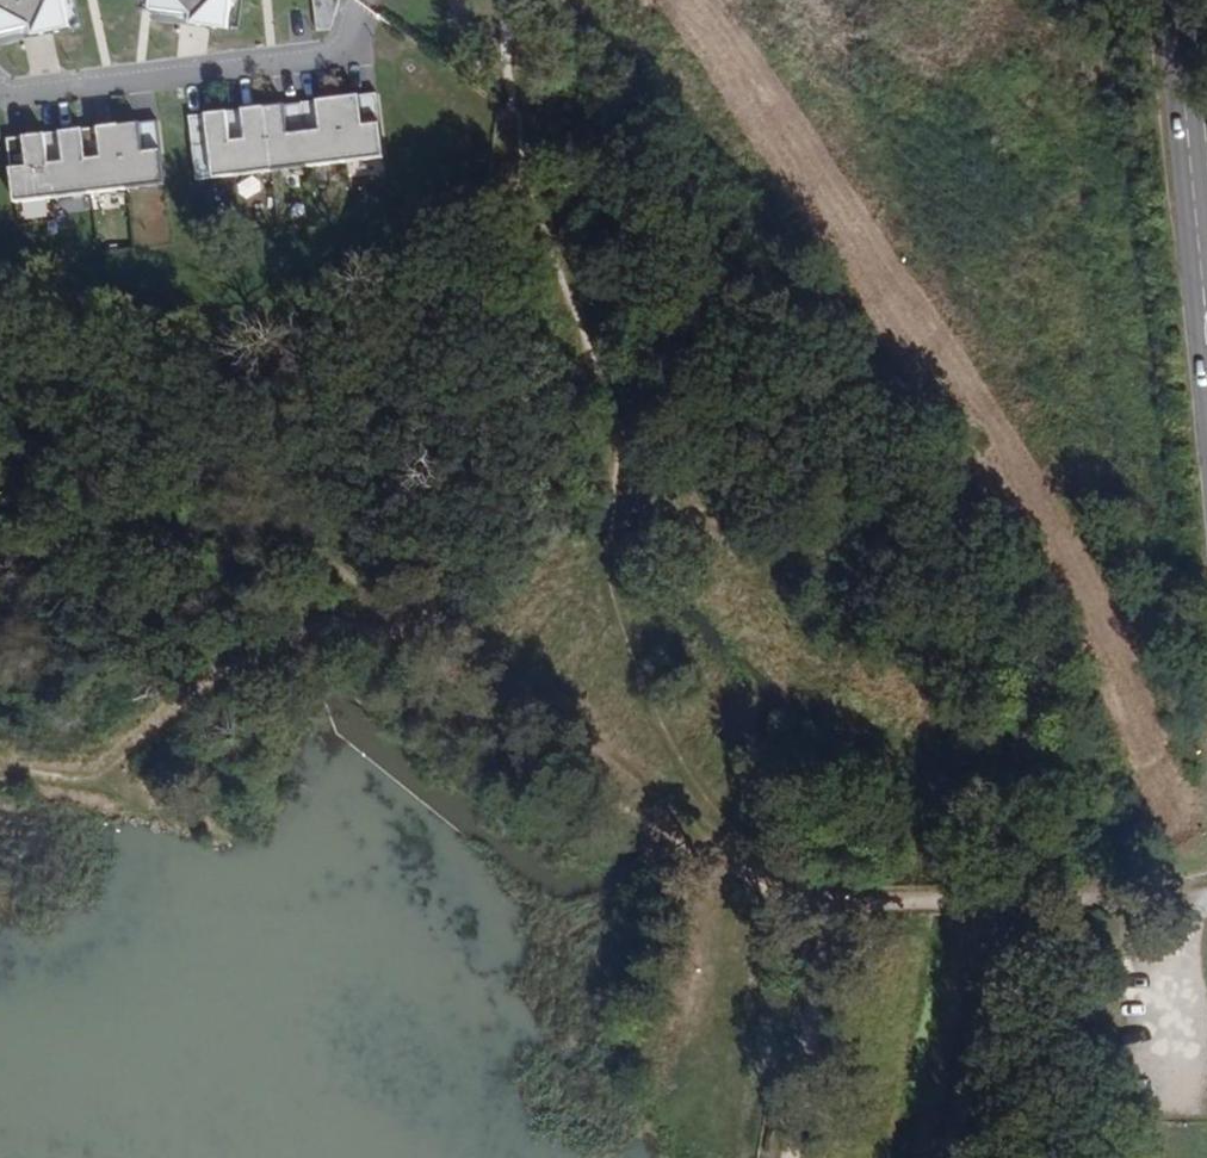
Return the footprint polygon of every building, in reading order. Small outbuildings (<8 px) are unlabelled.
[(81,28),(76,0),(0,0),(0,44),(81,28)] [(241,0),(146,0),(145,10),(186,15),(185,26),(237,33),(241,0)] [(337,28),(333,0),(311,0),(315,30),(337,28)] [(373,98),(189,118),(196,181),(380,161),(373,98)] [(160,120),(5,138),(13,202),(167,184),(160,120)]
